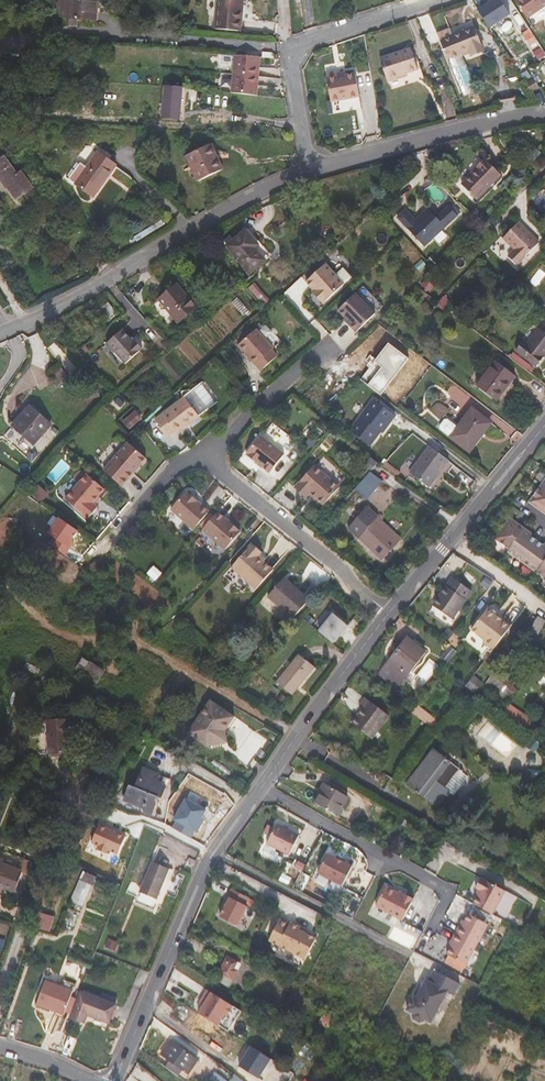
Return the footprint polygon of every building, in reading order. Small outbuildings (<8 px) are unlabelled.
[(68,17),(94,20),(96,0),(70,0),(68,17)] [(215,28),(242,31),(243,19),(256,20),(257,14),(253,13),(254,0),(217,0),(215,28)] [(492,28),(512,14),(502,0),(472,0),(492,28)] [(528,18),(544,6),(544,0),(515,0),(528,18)] [(8,15),(7,22),(22,23),(23,16),(8,15)] [(484,48),(475,26),(440,40),(448,59),(461,53),(468,51),(470,54),(484,48)] [(380,58),(386,75),(416,63),(411,48),(380,58)] [(470,54),(471,57),(486,51),(484,48),(470,54)] [(27,64),(39,65),(40,49),(28,49),(27,64)] [(261,57),(235,55),(232,92),(257,95),(261,57)] [(386,75),(388,82),(408,76),(408,73),(418,70),(416,63),(386,75)] [(525,71),(520,73),(524,79),(529,76),(525,71)] [(338,72),(326,74),(330,98),(358,87),(356,73),(346,74),(338,76),(338,73),(338,72)] [(540,86),(535,78),(527,83),(532,91),(540,86)] [(165,86),(162,119),(179,120),(182,87),(165,86)] [(330,98),(331,103),(360,97),(358,87),(330,98)] [(215,152),(211,143),(186,155),(198,181),(221,170),(213,153),(215,152)] [(215,152),(213,153),(221,170),(223,169),(215,152)] [(98,153),(88,168),(78,161),(67,177),(93,196),(115,165),(98,153)] [(18,176),(5,157),(0,161),(0,176),(17,199),(33,188),(22,173),(18,176)] [(501,174),(485,158),(477,167),(478,168),(465,181),(473,189),(470,192),(477,199),(501,174)] [(473,189),(465,181),(462,184),(470,192),(473,189)] [(406,210),(398,218),(425,247),(458,216),(449,206),(437,217),(429,209),(416,221),(406,210)] [(65,209),(57,214),(67,229),(75,223),(65,209)] [(509,256),(518,265),(540,243),(519,222),(504,238),(515,250),(509,256)] [(269,257),(246,229),(226,246),(250,274),(269,257)] [(326,263),(306,282),(314,290),(318,294),(316,296),(323,304),(345,283),(337,275),(326,263)] [(344,268),(337,275),(345,283),(352,277),(344,268)] [(259,279),(249,288),(264,304),(274,296),(259,279)] [(426,279),(422,285),(430,291),(434,285),(426,279)] [(177,284),(159,299),(179,323),(197,308),(177,284)] [(375,313),(356,292),(339,309),(346,317),(351,322),(350,324),(357,331),(375,313)] [(108,303),(100,310),(105,316),(114,310),(108,303)] [(267,323),(260,328),(273,347),(280,342),(267,323)] [(544,356),(544,333),(539,328),(528,344),(524,341),(516,351),(537,367),(544,356)] [(275,348),(257,329),(239,345),(262,371),(278,356),(273,350),(275,348)] [(133,344),(122,331),(106,344),(124,365),(141,350),(135,343),(133,344)] [(496,361),(477,386),(497,401),(516,376),(496,361)] [(58,388),(70,380),(61,367),(55,372),(50,375),(58,388)] [(204,384),(156,420),(169,438),(176,433),(177,435),(185,429),(183,427),(186,426),(190,425),(219,403),(204,384)] [(100,396),(98,389),(91,391),(93,398),(100,396)] [(396,415),(374,398),(350,430),(370,445),(383,428),(385,429),(396,415)] [(31,406),(13,426),(33,444),(51,424),(31,406)] [(490,421),(472,408),(459,425),(445,414),(436,426),(469,452),(481,436),(480,435),(490,421)] [(141,418),(136,412),(124,422),(129,428),(141,418)] [(87,430),(77,440),(82,445),(84,448),(94,438),(87,430)] [(286,460),(265,439),(248,455),(270,476),(286,460)] [(77,440),(72,443),(78,449),(82,445),(77,440)] [(140,466),(147,458),(129,443),(105,471),(122,486),(134,473),(132,472),(139,464),(140,466)] [(430,446),(410,473),(429,487),(449,461),(430,446)] [(316,464),(296,487),(307,497),(310,494),(312,492),(318,497),(325,504),(341,486),(316,464)] [(371,472),(354,490),(366,499),(383,481),(371,472)] [(99,497),(105,490),(88,474),(66,499),(88,519),(98,508),(95,505),(93,503),(99,497)] [(528,501),(544,513),(544,477),(528,501)] [(31,494),(39,501),(48,491),(41,484),(31,494)] [(187,492),(172,509),(194,529),(210,512),(187,492)] [(316,500),(318,497),(312,492),(310,494),(316,500)] [(95,505),(101,499),(99,497),(93,503),(95,505)] [(376,520),(368,512),(351,530),(382,560),(399,541),(376,520)] [(220,513),(204,530),(227,551),(242,533),(220,513)] [(56,538),(52,545),(66,554),(82,531),(60,516),(49,533),(56,538)] [(379,517),(376,520),(399,541),(402,538),(379,517)] [(528,533),(529,531),(509,517),(494,538),(509,548),(507,551),(544,578),(544,543),(541,540),(540,542),(528,533)] [(254,544),(233,567),(257,588),(275,569),(260,556),(264,552),(254,544)] [(284,578),(268,596),(293,619),(310,600),(284,578)] [(453,619),(472,590),(454,578),(448,587),(445,586),(435,602),(438,604),(436,607),(453,619)] [(95,604),(90,613),(102,619),(107,609),(95,604)] [(488,608),(471,629),(484,640),(483,642),(493,650),(511,626),(496,614),(496,612),(491,609),(489,610),(488,608)] [(349,626),(335,614),(319,632),(334,644),(349,626)] [(544,623),(544,620),(538,616),(529,630),(538,635),(544,623)] [(409,638),(408,639),(425,652),(425,651),(409,638)] [(408,674),(425,652),(408,639),(400,649),(399,648),(390,660),(380,672),(398,686),(408,674)] [(514,648),(510,653),(515,658),(519,653),(514,648)] [(300,654),(277,682),(292,695),(315,667),(300,654)] [(83,658),(76,669),(98,683),(105,672),(83,658)] [(485,683),(508,702),(518,690),(513,686),(516,681),(508,675),(504,679),(495,671),(485,683)] [(481,698),(494,706),(498,699),(486,691),(481,698)] [(351,724),(371,739),(389,716),(365,698),(359,706),(363,709),(351,724)] [(235,717),(211,700),(191,728),(216,745),(228,743),(226,731),(235,717)] [(455,709),(461,714),(466,708),(460,703),(455,709)] [(502,711),(502,712),(527,729),(533,720),(508,703),(502,711)] [(470,716),(464,724),(469,727),(474,720),(470,716)] [(49,754),(70,753),(70,738),(79,738),(78,719),(48,720),(49,754)] [(216,745),(191,728),(188,734),(207,747),(216,745)] [(435,749),(408,785),(437,808),(450,791),(445,787),(459,769),(459,768),(435,749)] [(159,775),(144,768),(136,788),(130,786),(124,801),(133,804),(144,809),(144,811),(152,815),(159,797),(161,798),(166,786),(156,782),(159,775)] [(541,771),(528,768),(519,780),(528,787),(541,771)] [(469,776),(459,769),(445,787),(450,791),(455,795),(463,786),(462,786),(466,781),(469,776)] [(337,816),(348,797),(324,782),(318,792),(321,794),(315,803),(337,816)] [(203,817),(208,809),(187,797),(174,818),(176,819),(173,827),(192,837),(196,830),(198,832),(206,819),(203,817)] [(144,809),(133,804),(129,814),(141,819),(144,811),(144,809)] [(414,824),(403,817),(400,822),(411,829),(414,824)] [(300,835),(277,823),(266,844),(290,856),(300,835)] [(127,835),(101,824),(93,842),(99,845),(98,848),(108,852),(110,850),(119,854),(127,835)] [(362,824),(360,829),(371,835),(373,830),(362,824)] [(0,852),(0,860),(3,861),(2,864),(20,871),(24,860),(0,852)] [(317,873),(343,887),(353,866),(343,860),(337,857),(328,852),(317,873)] [(0,860),(0,886),(3,887),(13,891),(20,871),(2,864),(3,861),(0,860)] [(153,862),(140,892),(156,899),(162,886),(157,884),(165,867),(153,862)] [(169,869),(165,867),(157,884),(162,886),(169,869)] [(96,876),(83,871),(70,901),(83,906),(96,876)] [(477,897),(473,905),(493,915),(506,891),(482,877),(475,888),(478,890),(480,891),(477,897)] [(386,886),(374,906),(404,921),(415,898),(404,892),(403,895),(398,892),(386,886)] [(248,898),(231,889),(227,897),(229,898),(219,917),(236,926),(246,906),(244,905),(248,898)] [(71,909),(66,921),(71,922),(74,911),(71,909)] [(37,928),(52,931),(55,915),(40,912),(37,928)] [(455,932),(478,944),(488,925),(467,914),(464,920),(462,926),(459,924),(455,932)] [(280,919),(269,939),(305,959),(316,938),(299,929),(300,927),(290,921),(289,924),(280,919)] [(467,965),(478,944),(455,932),(451,940),(453,941),(450,947),(446,954),(448,955),(443,964),(462,973),(467,965)] [(109,939),(106,947),(115,950),(118,942),(109,939)] [(218,981),(228,986),(237,971),(233,969),(237,962),(227,956),(218,972),(221,974),(218,981)] [(424,1021),(425,1019),(432,1022),(448,991),(454,994),(460,983),(435,969),(429,981),(426,980),(417,998),(414,996),(408,1010),(414,1013),(413,1014),(414,1018),(421,1022),(424,1021)] [(46,980),(36,1005),(64,1015),(76,984),(64,980),(61,986),(46,980)] [(206,999),(203,1004),(221,1016),(222,1015),(224,1017),(232,1004),(207,988),(202,996),(206,999)] [(71,1018),(85,1023),(87,1015),(109,1023),(116,1005),(82,992),(71,1018)] [(203,1004),(197,1013),(216,1025),(221,1016),(203,1004)] [(308,1014),(310,1010),(304,1006),(301,1011),(308,1014)] [(325,1012),(319,1022),(328,1028),(334,1017),(325,1012)] [(170,1040),(164,1049),(192,1069),(198,1061),(170,1040)] [(170,1040),(198,1061),(199,1060),(170,1040)] [(459,1050),(453,1047),(444,1064),(450,1067),(459,1050)] [(189,1074),(192,1069),(164,1049),(160,1054),(170,1061),(183,1070),(189,1074)] [(274,1062),(255,1049),(242,1069),(262,1080),(274,1062)] [(178,1076),(183,1070),(170,1061),(165,1067),(178,1076)] [(262,1080),(268,1080),(279,1064),(274,1062),(262,1080)] [(443,1064),(437,1076),(448,1080),(455,1080),(459,1071),(450,1067),(444,1064),(443,1064)]
